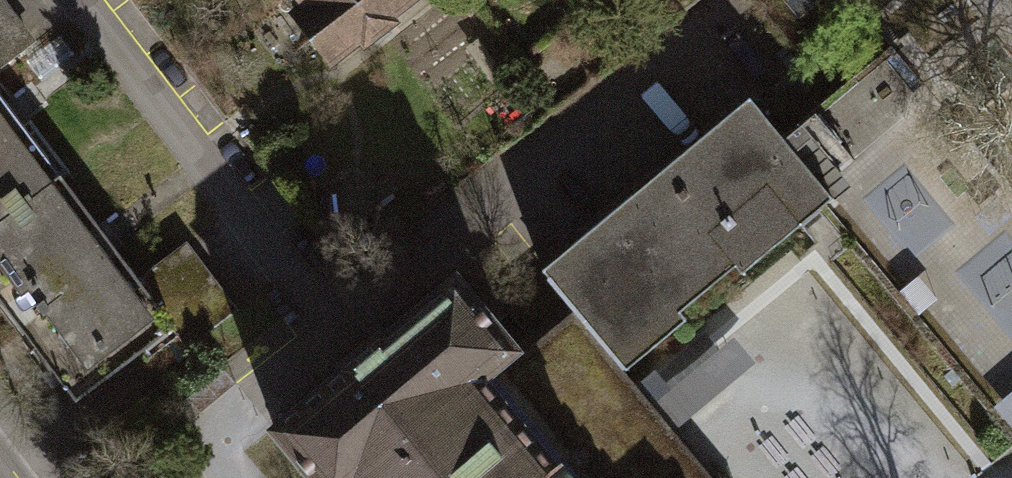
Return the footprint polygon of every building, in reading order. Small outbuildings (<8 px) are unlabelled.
[(337,52),(404,0),(296,0),(337,52)] [(30,45),(0,3),(0,67),(30,45)] [(1011,441),(1011,192),(892,46),(784,137),(831,198),(819,209),(1011,441)] [(574,310),(511,363),(507,357),(481,379),(554,466),(560,460),(575,477),(709,477),(619,370),(621,369),(624,371),(686,319),(680,312),(735,265),(742,273),(819,209),(831,198),(784,137),(750,97),(542,270),(548,277),(547,279),(574,310)] [(58,176),(0,99),(0,220),(58,176)] [(169,324),(135,279),(58,176),(0,220),(0,299),(74,396),(169,324)] [(181,245),(135,279),(169,324),(185,346),(231,311),(181,245)] [(560,460),(554,466),(481,379),(507,357),(515,351),(454,277),(384,335),(381,332),(341,364),(344,369),(275,426),(275,432),(313,477),(575,477),(560,460)] [(698,388),(716,409),(757,372),(739,352),(698,388)]
